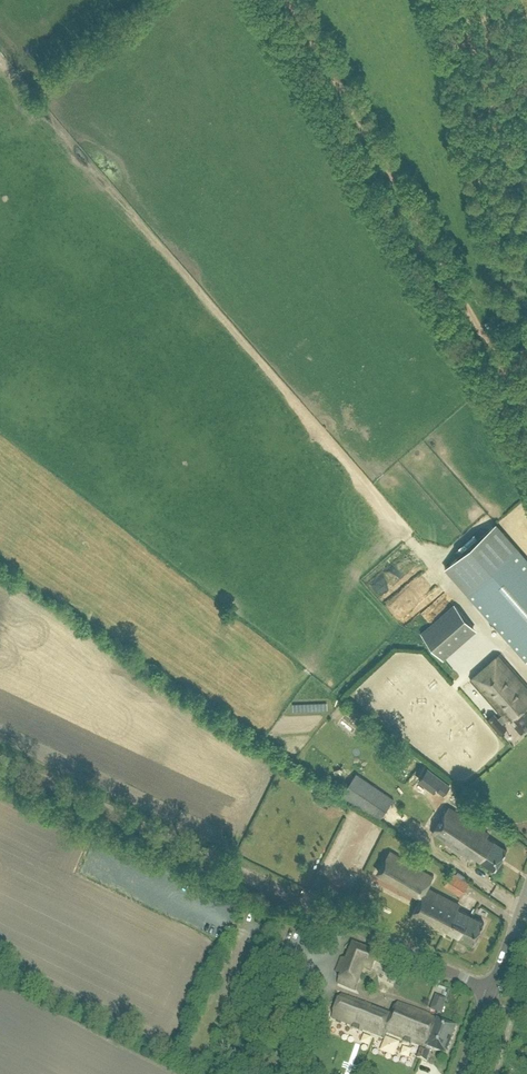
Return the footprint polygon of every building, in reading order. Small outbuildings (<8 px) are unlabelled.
[(521,547),(499,521),(447,565),(526,659),(526,554),(521,547)] [(386,579),(377,587),(386,597),(399,587),(394,582),(391,585),(386,579)] [(421,633),(445,659),(477,630),(454,603),(421,633)] [(526,704),(526,683),(501,652),(471,678),(485,695),(496,707),(503,715),(508,721),(511,719),(521,731),(526,726),(526,706),(526,705),(526,704)] [(495,714),(488,720),(500,734),(507,728),(495,714)] [(380,820),(395,797),(357,772),(342,794),(380,820)] [(449,785),(443,780),(432,772),(423,782),(434,790),(437,788),(443,793),(449,785)] [(490,831),(450,805),(432,831),(472,858),(474,856),(493,869),(507,849),(488,834),(490,831)] [(484,819),(488,813),(481,806),(476,813),(484,819)] [(378,861),(384,839),(376,837),(369,858),(378,861)] [(387,854),(377,870),(420,897),(421,897),(427,886),(433,875),(390,849),(387,855),(387,854)] [(365,861),(361,868),(370,872),(374,865),(365,861)] [(460,895),(469,881),(453,871),(444,884),(460,895)] [(485,922),(457,907),(460,903),(427,886),(421,897),(420,897),(410,915),(444,933),(447,927),(460,935),(474,942),(485,922)] [(371,973),(379,954),(353,943),(347,960),(341,958),(335,972),(341,975),(338,985),(355,991),(364,970),(371,973)] [(373,1006),(355,999),(342,994),(333,1018),(382,1036),(384,1030),(427,1048),(426,1051),(421,1049),(417,1060),(427,1063),(431,1050),(446,1055),(457,1028),(430,1017),(430,1015),(398,1003),(391,1020),(371,1012),(373,1006)] [(441,1014),(447,1000),(436,996),(431,1010),(441,1014)] [(456,1025),(466,1019),(462,1011),(451,1018),(456,1025)]
